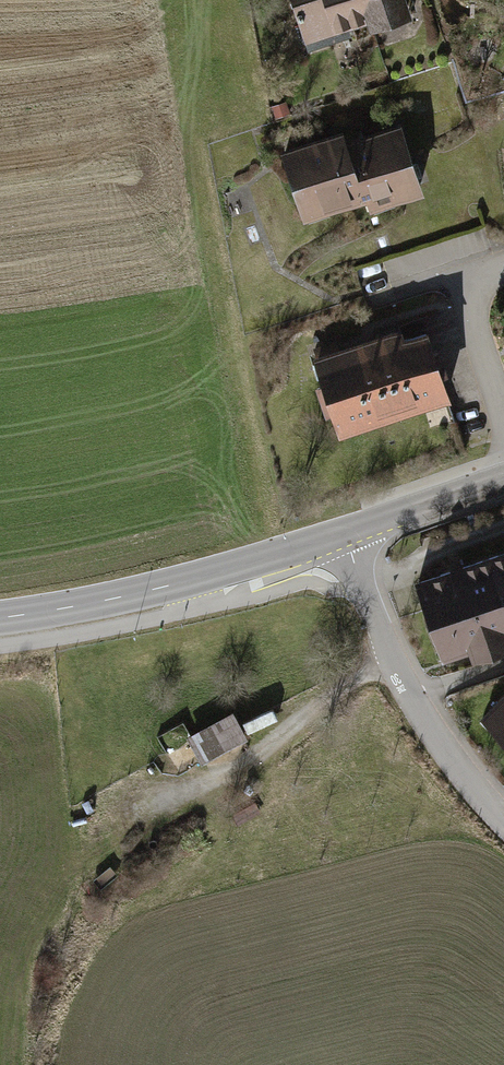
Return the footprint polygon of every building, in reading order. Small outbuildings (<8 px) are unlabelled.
[(342,0),(284,0),(301,50),(353,32),(342,0)] [(353,32),(371,26),(375,37),(409,25),(400,0),(342,0),(353,32)] [(331,125),(274,145),(300,218),(353,200),(359,217),(423,195),(398,124),(338,145),(331,125)] [(394,330),(305,359),(330,437),(446,400),(424,332),(398,340),(394,330)] [(486,553),(503,604),(503,546),(486,553)] [(409,580),(439,663),(503,639),(503,604),(486,553),(409,580)] [(475,723),(503,750),(503,692),(475,723)] [(229,711),(186,737),(201,763),(245,738),(229,711)]
